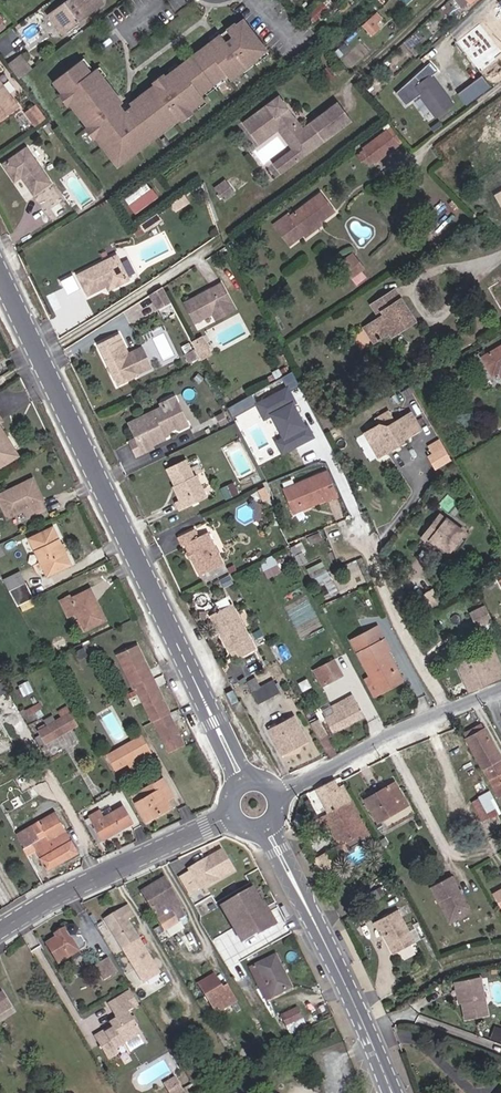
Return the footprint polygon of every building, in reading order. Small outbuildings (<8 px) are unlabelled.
[(51,16),(64,34),(104,4),(101,0),(71,0),(51,16)] [(334,3),(331,0),(324,0),(307,17),(312,23),(334,3)] [(378,11),(363,25),(372,34),(381,26),(378,23),(384,18),(378,11)] [(432,35),(443,25),(434,15),(423,24),(432,35)] [(101,135),(120,159),(125,155),(128,160),(142,149),(141,147),(151,139),(152,141),(167,129),(165,127),(175,119),(177,121),(192,109),(206,98),(202,93),(227,72),(231,78),(242,69),(241,68),(249,61),(250,62),(256,57),(255,56),(266,48),(243,19),(238,22),(237,21),(222,33),(224,37),(217,43),(214,39),(168,76),(158,84),(152,89),(154,91),(144,99),(142,97),(134,103),(137,108),(132,112),(125,111),(121,106),(125,102),(119,94),(117,96),(109,86),(111,84),(99,69),(93,73),(83,61),(58,81),(67,93),(70,96),(75,102),(79,108),(81,107),(90,117),(87,119),(93,126),(101,135)] [(217,43),(224,37),(222,33),(219,30),(211,36),(214,39),(217,43)] [(22,55),(10,64),(20,78),(32,69),(22,55)] [(158,84),(168,76),(165,73),(156,81),(158,84)] [(457,92),(466,104),(491,85),(483,73),(457,92)] [(435,116),(452,104),(431,75),(414,87),(435,116)] [(18,105),(0,81),(0,118),(18,105)] [(70,96),(67,93),(65,95),(72,104),(75,102),(70,96)] [(274,99),(243,124),(254,141),(278,123),(306,159),(353,122),(349,116),(340,123),(333,113),(341,107),(337,101),(325,110),(332,119),(325,124),(319,116),(303,127),(282,100),(280,102),(276,101),(274,99)] [(25,111),(35,125),(47,117),(36,103),(25,111)] [(340,123),(349,116),(341,107),(333,113),(340,123)] [(186,119),(194,112),(192,109),(183,116),(186,119)] [(325,124),(332,119),(325,110),(319,116),(325,124)] [(56,130),(50,121),(43,126),(49,134),(56,130)] [(278,123),(254,141),(258,145),(277,130),(291,149),(278,160),(288,173),(306,159),(278,123)] [(101,135),(93,126),(91,128),(99,137),(101,135)] [(386,132),(397,146),(400,144),(389,129),(386,132)] [(369,166),(397,146),(386,132),(359,152),(364,160),(369,166)] [(50,182),(26,148),(4,163),(15,179),(22,174),(34,192),(50,182)] [(361,163),(364,160),(359,152),(355,155),(361,163)] [(123,164),(128,160),(125,155),(120,159),(123,164)] [(288,173),(278,160),(272,164),(282,177),(288,173)] [(235,188),(247,180),(242,173),(230,181),(235,188)] [(137,213),(159,195),(147,180),(125,198),(137,213)] [(217,187),(225,198),(234,191),(226,180),(217,187)] [(189,202),(184,193),(170,202),(175,211),(189,202)] [(317,221),(318,223),(333,212),(320,194),(289,217),(288,216),(280,222),(291,237),(300,230),(302,232),(317,221)] [(57,195),(43,204),(53,220),(67,211),(57,195)] [(159,219),(154,211),(142,219),(147,227),(159,219)] [(320,225),(318,223),(317,221),(302,232),(300,230),(291,237),(280,222),(274,226),(288,245),(303,234),(305,237),(320,225)] [(110,284),(112,289),(131,279),(118,253),(77,272),(88,295),(106,286),(110,284)] [(355,267),(349,258),(342,262),(349,275),(353,272),(352,268),(355,267)] [(200,294),(185,302),(196,321),(214,311),(217,317),(235,307),(221,281),(204,291),(206,294),(201,296),(200,294)] [(162,286),(152,293),(155,298),(158,304),(158,305),(159,306),(170,300),(162,286)] [(398,331),(414,321),(395,289),(372,304),(378,314),(382,312),(383,315),(380,317),(364,327),(373,341),(389,331),(396,326),(398,331)] [(391,335),(398,331),(396,326),(389,331),(391,335)] [(460,348),(472,341),(467,331),(454,339),(460,348)] [(115,333),(94,343),(108,369),(111,368),(112,370),(109,372),(115,384),(136,374),(135,372),(149,365),(142,352),(128,359),(115,333)] [(206,341),(203,335),(197,339),(200,345),(206,341)] [(212,352),(206,341),(200,345),(197,339),(192,342),(201,358),(212,352)] [(481,359),(491,376),(498,372),(500,378),(500,347),(481,359)] [(198,357),(193,349),(186,352),(191,361),(198,357)] [(288,385),(255,400),(263,419),(272,415),(282,436),(275,439),(281,453),(314,438),(291,389),(299,385),(293,371),(283,375),(288,385)] [(176,401),(174,396),(159,402),(161,406),(161,408),(176,401)] [(166,430),(174,427),(184,422),(176,401),(161,408),(161,406),(126,421),(133,436),(126,439),(132,453),(149,446),(147,443),(160,436),(157,430),(161,428),(166,430)] [(366,438),(373,450),(379,460),(391,453),(390,451),(402,443),(419,433),(410,419),(395,427),(389,417),(378,424),(381,429),(366,438)] [(15,457),(19,454),(0,425),(0,433),(15,457)] [(160,436),(161,438),(165,434),(166,430),(161,428),(157,430),(160,436)] [(440,437),(435,429),(427,432),(432,442),(440,437)] [(12,459),(15,457),(0,433),(0,466),(12,459)] [(434,470),(452,459),(440,437),(432,442),(421,448),(434,470)] [(402,443),(390,451),(391,453),(403,446),(402,443)] [(193,475),(183,460),(162,469),(171,487),(172,486),(174,489),(171,492),(175,500),(171,502),(175,511),(203,498),(191,476),(193,475)] [(335,497),(324,472),(282,490),(289,508),(308,500),(310,505),(324,499),(325,501),(335,497)] [(24,481),(0,493),(0,499),(9,517),(25,508),(29,516),(41,511),(45,508),(35,489),(38,487),(33,477),(24,481)] [(225,497),(239,493),(235,482),(222,486),(225,497)] [(308,500),(289,508),(291,512),(310,505),(308,500)] [(464,531),(441,513),(423,536),(431,542),(433,539),(449,551),(464,531)] [(196,525),(199,533),(210,529),(208,521),(196,525)] [(54,527),(50,529),(31,538),(49,574),(70,564),(71,563),(54,527)] [(198,575),(205,571),(221,563),(204,532),(195,536),(191,528),(183,531),(174,536),(178,545),(181,543),(185,551),(188,557),(198,575)] [(220,534),(213,536),(217,548),(225,545),(220,534)] [(272,560),(269,553),(256,559),(260,566),(272,560)] [(324,578),(330,595),(365,583),(358,560),(328,571),(325,561),(308,567),(313,581),(324,578)] [(3,579),(7,588),(26,579),(22,570),(3,579)] [(26,579),(7,588),(16,603),(34,595),(26,579)] [(441,601),(433,587),(420,594),(428,608),(441,601)] [(89,589),(85,591),(73,597),(71,594),(62,599),(69,614),(78,610),(86,628),(101,621),(106,618),(97,601),(95,602),(89,589)] [(235,600),(213,610),(221,627),(223,627),(224,631),(223,632),(231,649),(237,646),(241,654),(257,647),(235,600)] [(492,620),(485,605),(470,612),(477,627),(492,620)] [(375,626),(372,628),(378,640),(382,638),(375,626)] [(378,640),(372,628),(348,641),(367,677),(363,680),(371,696),(399,681),(384,652),(388,650),(382,638),(378,640)] [(133,688),(152,678),(136,644),(114,655),(130,689),(133,688)] [(332,658),(317,667),(325,683),(341,674),(332,658)] [(325,683),(317,667),(312,670),(320,685),(325,683)] [(252,689),(260,685),(254,676),(247,680),(252,689)] [(167,712),(152,678),(133,688),(148,722),(151,721),(167,712)] [(273,678),(260,685),(252,689),(251,690),(257,703),(280,691),(273,678)] [(352,693),(339,700),(331,704),(334,710),(324,716),(333,731),(363,715),(352,693)] [(244,708),(239,699),(231,703),(236,712),(244,708)] [(45,741),(76,724),(69,711),(39,729),(45,741)] [(182,744),(167,712),(151,721),(166,752),(182,744)] [(282,752),(306,739),(294,716),(277,725),(274,720),(267,724),(282,752)] [(329,757),(336,753),(318,719),(311,723),(329,757)] [(466,738),(483,770),(485,770),(495,789),(500,786),(500,756),(486,728),(466,738)] [(129,741),(137,755),(149,749),(141,734),(129,741)] [(136,756),(137,755),(129,741),(119,747),(127,762),(136,756)] [(127,762),(119,747),(108,753),(116,768),(125,763),(127,762)] [(140,763),(136,756),(127,762),(125,763),(129,769),(140,763)] [(315,788),(328,812),(351,800),(343,784),(339,786),(334,777),(315,788)] [(160,787),(136,801),(147,819),(170,806),(166,798),(172,795),(162,778),(157,781),(160,787)] [(408,806),(395,783),(366,799),(378,822),(408,806)] [(492,791),(483,796),(493,816),(500,812),(500,808),(492,791)] [(493,816),(483,796),(474,801),(484,820),(493,816)] [(338,830),(361,817),(351,800),(328,812),(338,830)] [(89,822),(93,820),(101,835),(107,832),(108,835),(131,822),(122,805),(103,816),(99,810),(86,817),(89,822)] [(16,833),(23,846),(24,845),(31,841),(46,868),(77,851),(55,811),(39,820),(49,837),(47,838),(42,830),(40,832),(34,822),(16,833)] [(328,812),(325,814),(335,832),(338,830),(328,812)] [(355,821),(338,830),(344,840),(360,832),(355,821)] [(221,852),(190,870),(201,888),(232,870),(221,852)] [(314,861),(321,874),(328,870),(322,858),(314,861)] [(467,909),(451,877),(429,888),(437,902),(440,900),(446,912),(455,915),(467,909)] [(186,916),(164,878),(143,891),(165,931),(175,925),(174,923),(186,916)] [(253,886),(221,905),(243,942),(258,933),(260,934),(274,925),(267,913),(265,915),(259,905),(263,903),(253,886)] [(440,900),(437,902),(447,924),(469,913),(467,909),(455,915),(446,912),(440,900)] [(263,903),(259,905),(265,915),(267,913),(274,925),(277,923),(264,902),(263,903)] [(111,923),(109,925),(123,948),(138,938),(126,920),(133,915),(127,905),(108,918),(111,923)] [(380,917),(397,948),(399,947),(409,942),(413,939),(407,927),(397,908),(380,917)] [(395,949),(397,948),(380,917),(374,920),(378,929),(381,927),(392,948),(394,947),(395,949)] [(425,933),(418,921),(407,927),(413,939),(425,933)] [(46,944),(59,963),(83,948),(84,942),(80,937),(76,937),(78,931),(75,925),(69,925),(67,930),(65,928),(54,935),(56,937),(46,944)] [(409,942),(399,947),(404,955),(414,950),(409,942)] [(249,969),(266,1000),(291,985),(274,955),(249,969)] [(117,972),(108,956),(96,964),(105,979),(117,972)] [(214,976),(199,985),(216,1013),(234,1002),(227,989),(223,991),(214,976)] [(481,976),(455,982),(457,993),(460,992),(462,1002),(465,1018),(488,1013),(481,976)] [(10,1005),(1,990),(0,991),(0,1011),(10,1005)] [(132,1045),(143,1039),(127,1012),(131,1010),(122,995),(107,1005),(115,1019),(108,1024),(111,1028),(94,1038),(108,1061),(116,1056),(115,1053),(124,1049),(125,1050),(132,1045)] [(288,1026),(302,1018),(297,1008),(282,1015),(288,1026)] [(307,1030),(302,1018),(288,1026),(285,1027),(290,1038),(307,1030)] [(145,1043),(143,1039),(132,1045),(135,1050),(145,1043)] [(177,1083),(168,1089),(170,1092),(173,1092),(180,1089),(177,1083)]
